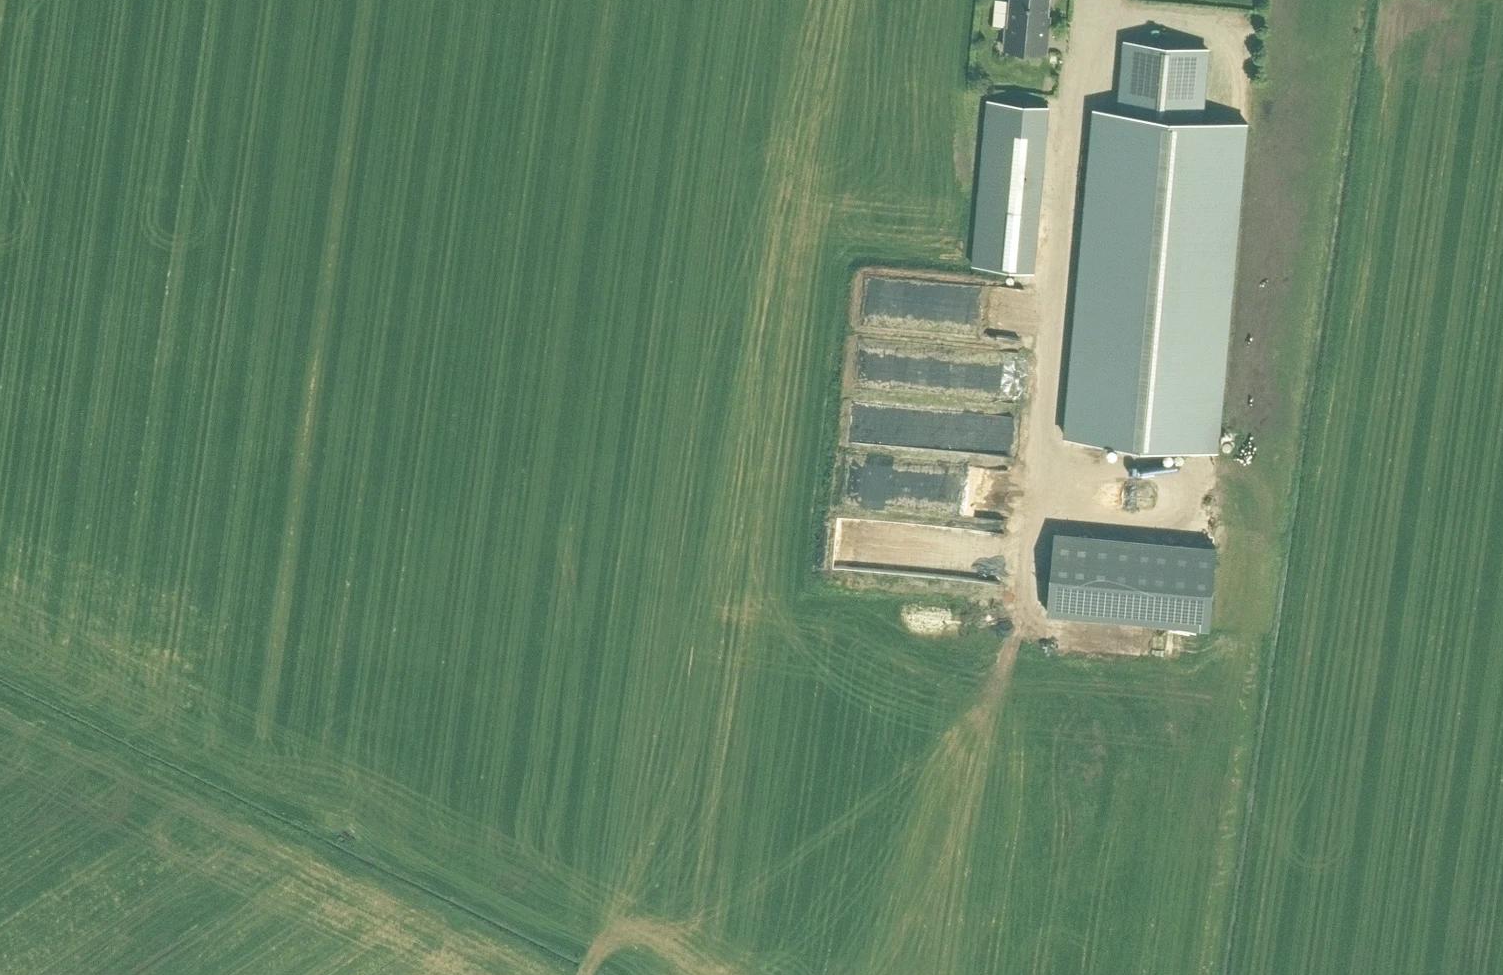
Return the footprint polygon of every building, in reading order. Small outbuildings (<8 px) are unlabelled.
[(1049,0),(1011,0),(1010,12),(1012,13),(1011,26),(1007,25),(1005,47),(1047,51),(1049,24),(1047,24),(1049,0)] [(1218,447),(1248,123),(1201,118),(1207,47),(1126,40),(1123,80),(1129,81),(1127,94),(1121,94),(1120,111),(1093,109),(1065,433),(1218,447)] [(974,154),(974,168),(1039,168),(1039,155),(974,154)] [(937,282),(936,322),(950,322),(951,283),(937,282)] [(993,382),(993,359),(941,357),(940,380),(993,382)] [(855,436),(994,440),(994,421),(855,418),(855,436)] [(990,484),(851,469),(849,490),(988,504),(990,484)] [(1156,547),(1150,619),(1210,624),(1216,552),(1216,545),(1156,540),(1156,547)]
